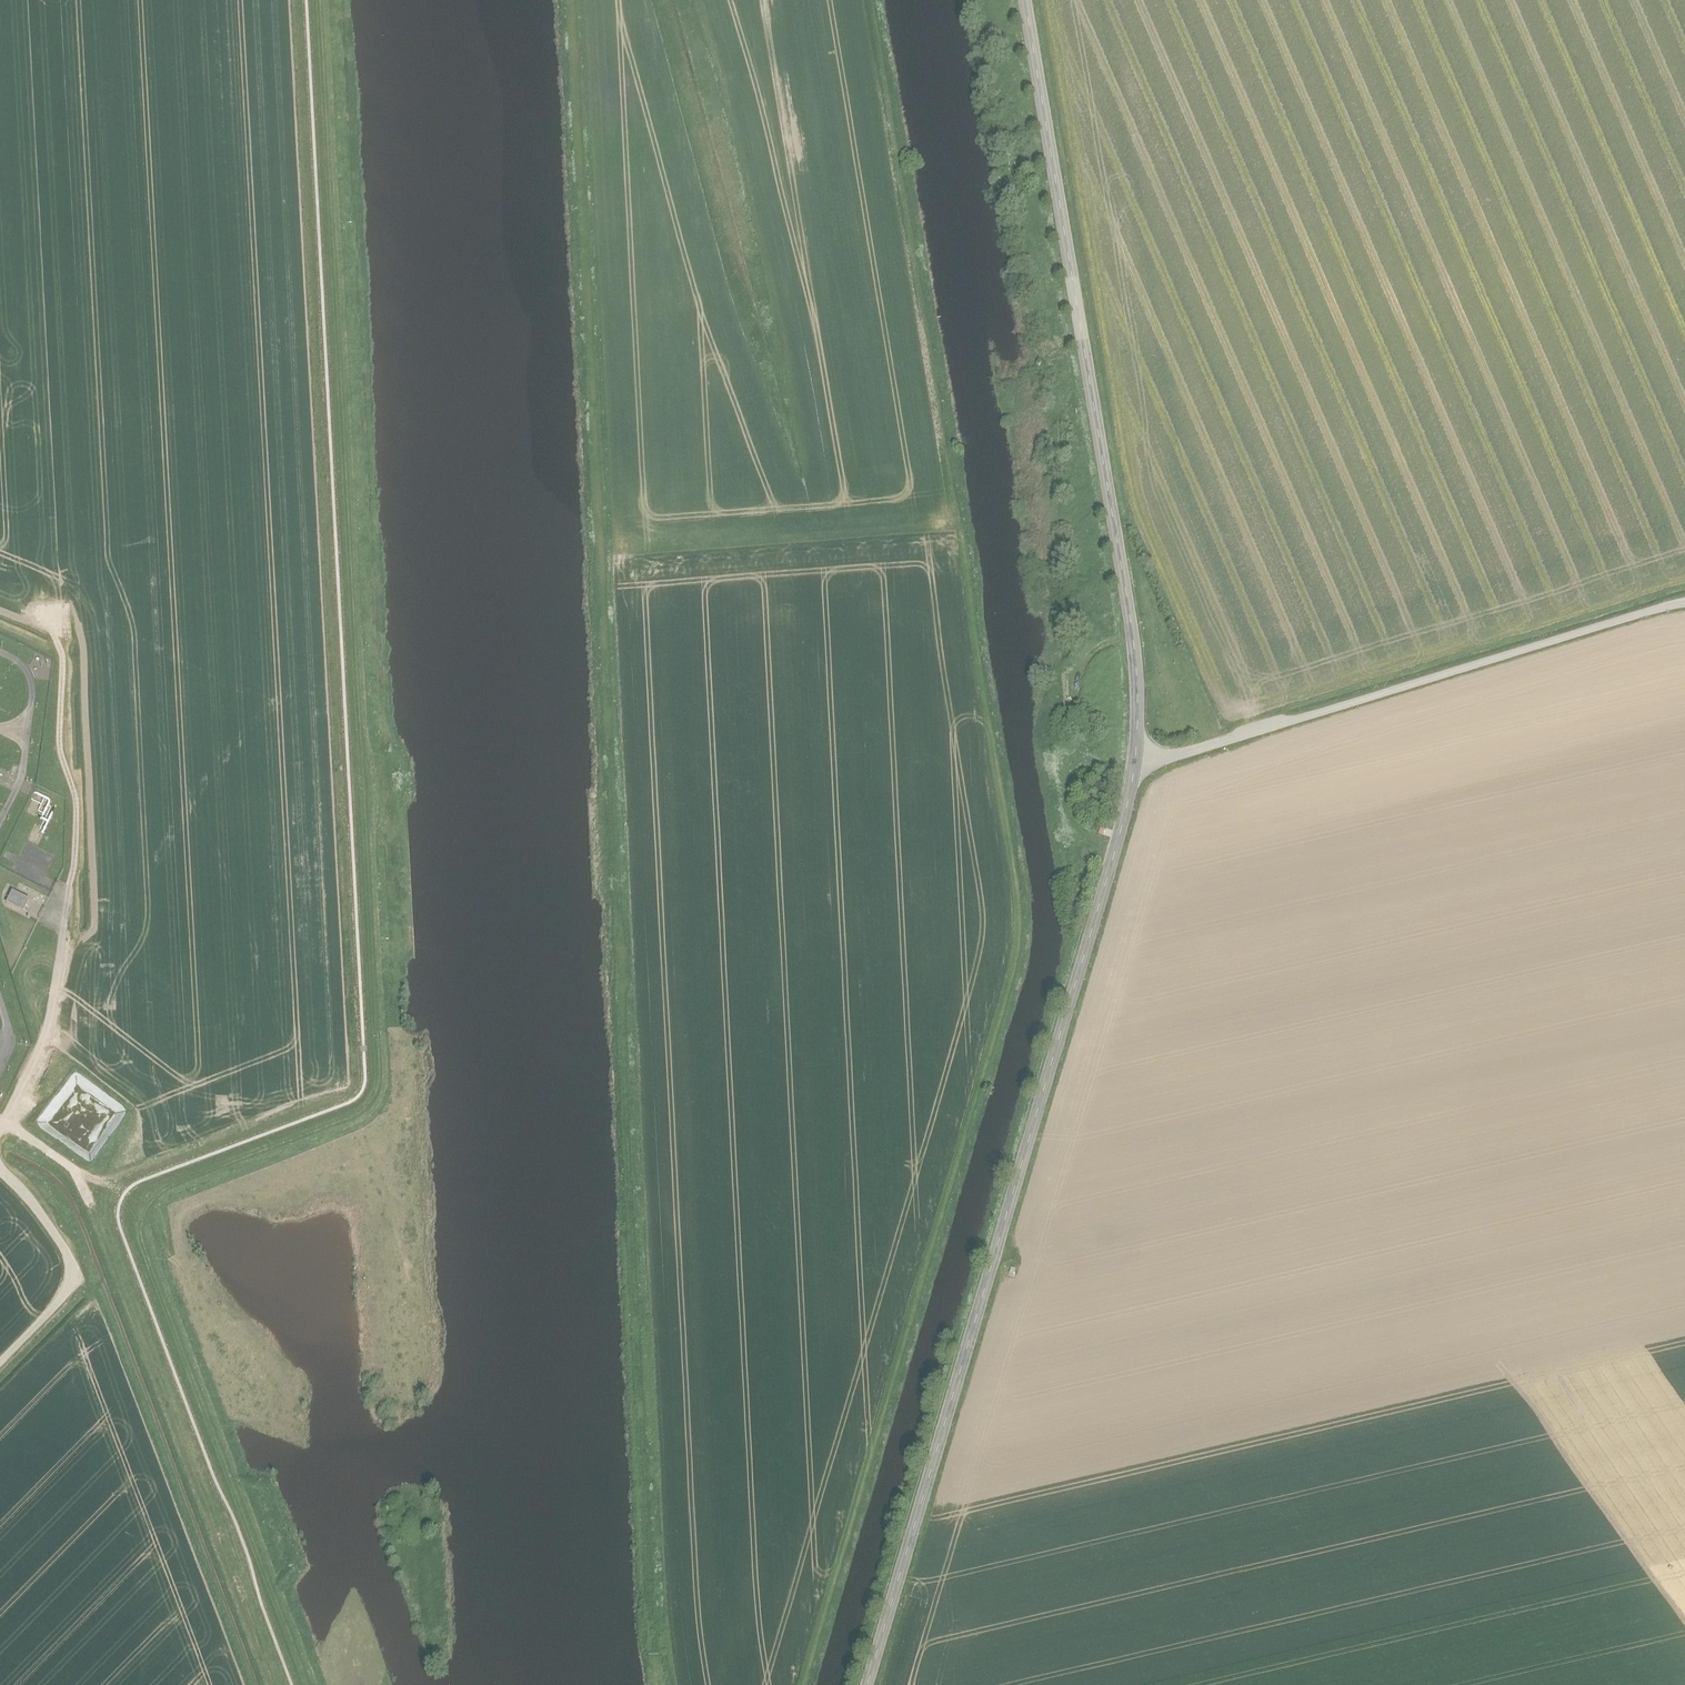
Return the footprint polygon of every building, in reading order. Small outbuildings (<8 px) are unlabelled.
[(1152,619),(1145,620),(1145,629),(1153,628),(1152,619)] [(5,904),(22,912),(28,900),(11,891),(5,904)]
